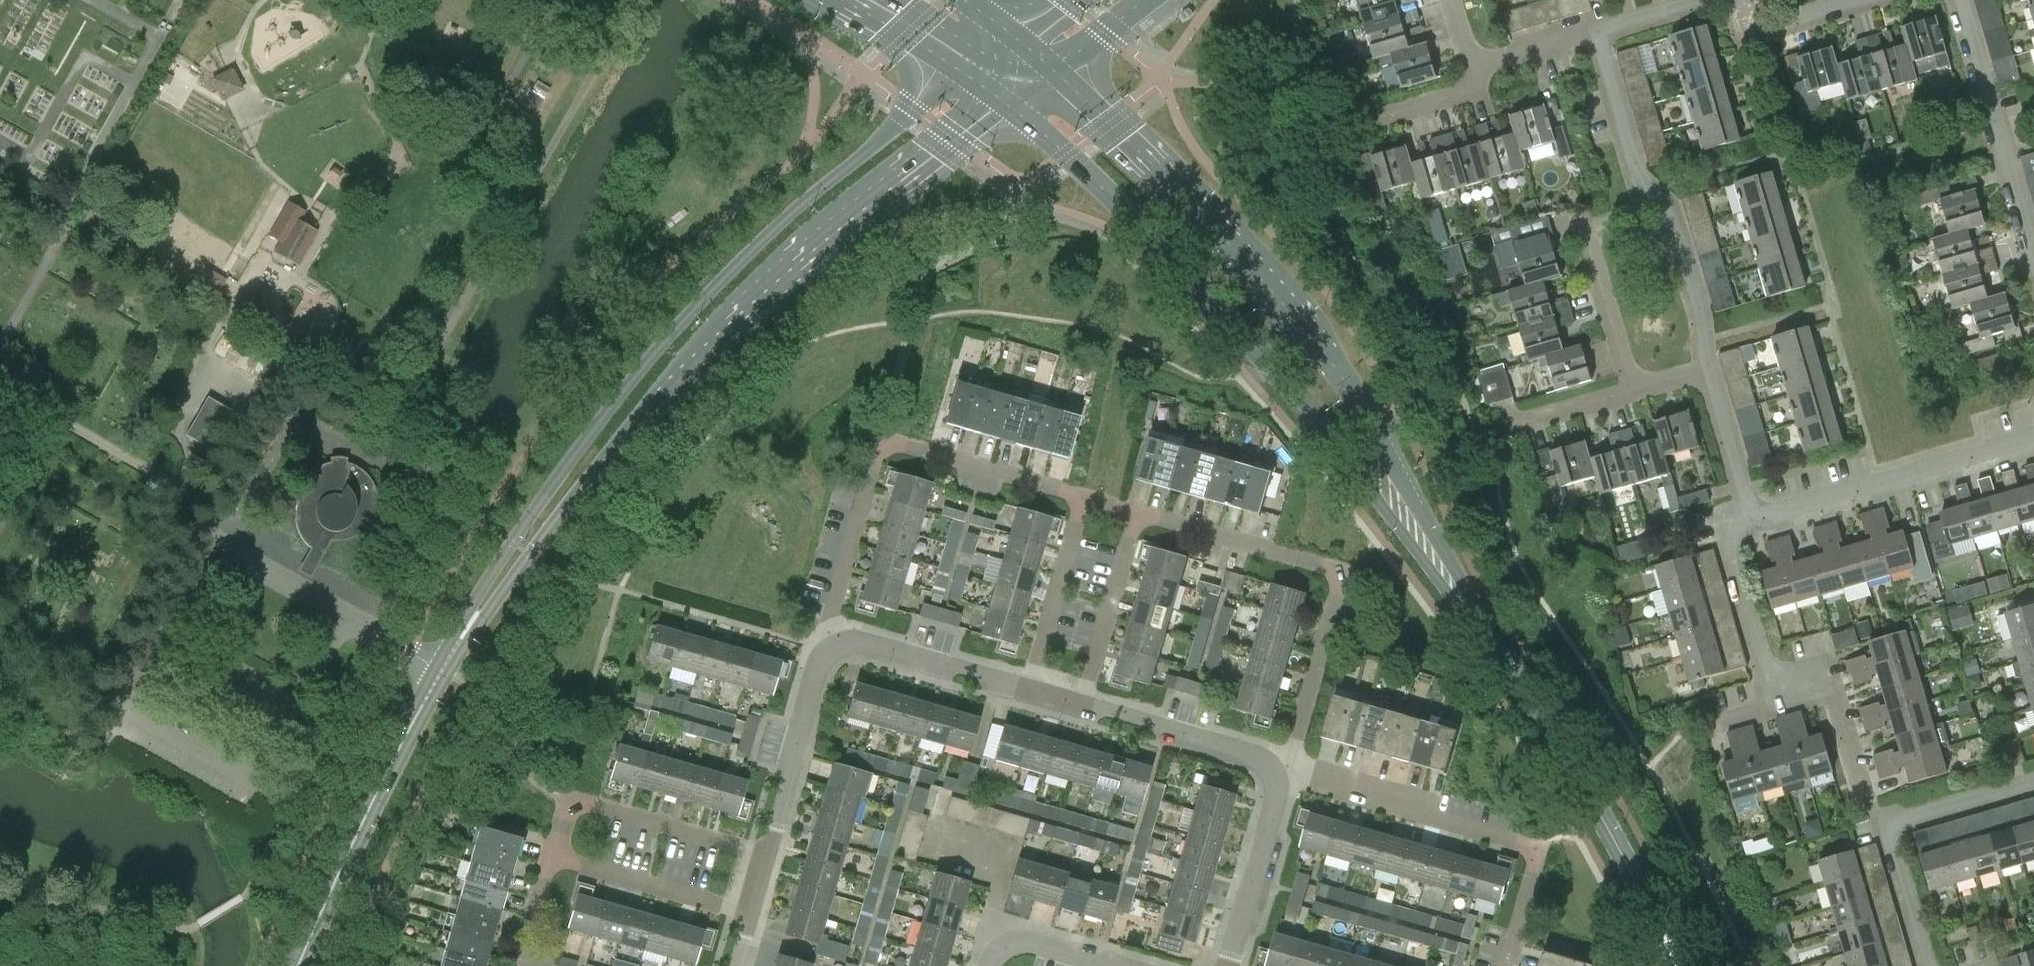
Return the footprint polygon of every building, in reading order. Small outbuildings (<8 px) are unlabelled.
[(1319,0),(1322,12),(1337,8),(1335,0),(1321,0),(1319,0)] [(1417,8),(1415,0),(1406,0),(1396,3),(1396,0),(1357,0),(1364,24),(1417,8)] [(1536,26),(1564,18),(1558,0),(1547,0),(1529,5),(1536,26)] [(1564,18),(1593,10),(1591,2),(1590,2),(1590,0),(1558,0),(1564,18)] [(1976,5),(1984,33),(1991,31),(2005,27),(1998,0),(1992,0),(1976,5)] [(1536,26),(1529,5),(1501,13),(1507,35),(1536,26)] [(1392,54),(1410,48),(1409,47),(1403,25),(1420,20),(1417,8),(1364,24),(1375,59),(1379,58),(1392,54)] [(1191,9),(1180,17),(1184,22),(1195,14),(1191,9)] [(1912,63),(1914,62),(1935,56),(1938,68),(1950,65),(1947,53),(1947,52),(1937,16),(1902,27),(1907,44),(1912,63)] [(1679,66),(1715,55),(1707,26),(1671,37),(1679,66)] [(2005,27),(1991,31),(1984,33),(1992,61),(2014,55),(2005,27)] [(1914,62),(1912,63),(1907,44),(1884,51),(1879,34),(1867,37),(1883,90),(1919,79),(1914,62)] [(1883,90),(1867,37),(1856,40),(1861,58),(1838,64),(1843,83),(1848,100),(1883,90)] [(469,52),(448,39),(434,64),(456,76),(469,52)] [(1410,48),(1392,54),(1379,58),(1382,67),(1394,63),(1402,89),(1437,79),(1427,42),(1409,47),(1410,48)] [(1625,81),(1646,75),(1638,46),(1617,52),(1625,81)] [(1843,83),(1838,64),(1833,47),(1798,57),(1804,81),(1793,84),(1801,114),(1822,108),(1817,90),(1843,83)] [(1715,55),(1679,66),(1687,93),(1723,83),(1715,55)] [(2014,55),(1992,61),(2001,89),(2022,83),(2014,55)] [(210,79),(222,101),(244,90),(233,68),(210,79)] [(174,71),(168,82),(186,93),(193,82),(174,71)] [(1646,75),(1625,81),(1633,109),(1654,103),(1646,75)] [(174,86),(168,82),(164,88),(171,92),(174,86)] [(1723,83),(1687,93),(1695,122),(1732,111),(1723,83)] [(162,92),(156,103),(175,113),(181,103),(162,92)] [(1954,96),(1925,105),(1926,111),(1927,112),(1927,111),(1929,116),(1957,108),(1954,96)] [(1654,103),(1633,109),(1642,137),(1663,131),(1654,103)] [(1521,152),(1522,152),(1556,142),(1561,159),(1572,156),(1563,126),(1552,129),(1546,105),(1510,115),(1513,127),(1514,127),(1516,133),(1521,152)] [(1732,111),(1695,122),(1704,150),(1740,140),(1732,111)] [(1914,115),(1916,120),(1929,116),(1927,111),(1927,112),(1926,111),(1914,115)] [(1475,125),(1480,142),(1491,179),(1527,169),(1522,152),(1521,152),(1516,133),(1492,140),(1487,122),(1475,125)] [(1663,131),(1642,137),(1650,166),(1671,160),(1663,131)] [(1480,142),(1458,150),(1452,132),(1441,135),(1456,189),(1491,179),(1480,142)] [(1456,189),(1441,135),(1429,138),(1435,156),(1412,163),(1417,182),(1416,182),(1421,199),(1456,189)] [(1869,140),(1860,143),(1863,155),(1873,152),(1869,140)] [(1416,182),(1417,182),(1412,163),(1410,157),(1407,145),(1371,155),(1378,180),(1367,183),(1375,213),(1387,209),(1382,192),(1416,182)] [(2033,191),(2033,152),(2020,156),(2031,192),(2033,191)] [(1744,212),(1781,201),(1773,173),(1736,183),(1744,212)] [(1950,234),(1968,229),(1969,230),(1986,225),(1976,189),(1951,196),(1948,185),(1919,193),(1922,205),(1940,200),(1950,234)] [(1691,228),(1712,221),(1704,193),(1682,199),(1691,228)] [(1535,199),(1523,203),(1524,208),(1537,204),(1535,199)] [(307,211),(287,201),(268,236),(283,243),(278,252),(296,262),(314,230),(301,223),(307,211)] [(1781,201),(1744,212),(1752,240),(1789,229),(1781,201)] [(1699,256),(1720,250),(1712,221),(1691,228),(1699,256)] [(1442,227),(1430,230),(1432,235),(1444,231),(1442,227)] [(1789,229),(1752,240),(1761,268),(1797,258),(1789,229)] [(1943,274),(1996,259),(1992,247),(1975,252),(1969,230),(1968,229),(1950,234),(1932,239),(1943,274)] [(1526,285),(1527,286),(1544,281),(1545,282),(1562,276),(1552,241),(1528,248),(1525,237),(1495,245),(1502,269),(1520,264),(1526,285)] [(1437,249),(1447,279),(1469,272),(1458,241),(1437,249)] [(1908,262),(1904,248),(1897,250),(1901,264),(1908,262)] [(1707,284),(1728,278),(1720,250),(1699,256),(1707,284)] [(1797,258),(1761,268),(1769,297),(1806,286),(1797,258)] [(1970,305),(1970,304),(1988,299),(1989,298),(1982,276),(1999,271),(1996,259),(1943,274),(1953,310),(1970,305)] [(1728,278),(1707,284),(1715,312),(1737,306),(1728,278)] [(1519,326),(1572,310),(1569,299),(1551,304),(1545,282),(1544,281),(1527,286),(1526,285),(1492,295),(1493,301),(1499,300),(1501,307),(1513,303),(1519,326)] [(1970,304),(1970,305),(1981,339),(1963,344),(1966,355),(1995,346),(1992,336),(2016,329),(2006,293),(1989,298),(1988,299),(1970,304)] [(1918,305),(1912,307),(1917,321),(1922,319),(1918,305)] [(1546,356),(1565,351),(1564,350),(1558,327),(1575,322),(1572,310),(1519,326),(1530,362),(1539,359),(1547,357),(1546,356)] [(1781,367),(1817,356),(1809,327),(1772,338),(1781,367)] [(1565,351),(1546,356),(1547,357),(1539,359),(1541,368),(1549,366),(1557,391),(1592,380),(1582,345),(1564,350),(1565,351)] [(1727,382),(1748,376),(1740,347),(1719,354),(1727,382)] [(1998,354),(1977,360),(1981,374),(2002,367),(1998,354)] [(1817,356),(1781,367),(1789,395),(1825,384),(1817,356)] [(1514,397),(1505,367),(1504,363),(1481,370),(1482,374),(1478,376),(1486,405),(1514,397)] [(962,430),(977,379),(958,374),(944,425),(962,430)] [(1748,376),(1727,382),(1735,410),(1757,404),(1748,376)] [(977,379),(962,430),(980,435),(994,384),(977,379)] [(994,384),(980,435),(997,440),(1011,389),(994,384)] [(1825,384),(1789,395),(1797,423),(1834,413),(1825,384)] [(1011,389),(997,440),(1015,445),(1029,394),(1011,389)] [(1029,394),(1015,445),(1032,450),(1047,399),(1029,394)] [(230,409),(208,396),(185,435),(208,448),(230,409)] [(1047,399),(1032,450),(1049,455),(1064,404),(1047,399)] [(1064,404),(1049,455),(1068,460),(1082,409),(1064,404)] [(1757,404),(1735,410),(1743,439),(1765,433),(1757,404)] [(1665,457),(1666,456),(1700,447),(1690,411),(1654,421),(1659,438),(1660,438),(1665,457)] [(1834,413),(1797,423),(1805,452),(1842,441),(1834,413)] [(1666,456),(1665,457),(1660,438),(1659,438),(1636,445),(1632,428),(1620,431),(1635,484),(1661,476),(1664,487),(1663,487),(1664,488),(1658,489),(1664,509),(1670,508),(1671,512),(1681,510),(1679,505),(1677,498),(1673,484),(1674,484),(1666,456)] [(1137,479),(1156,485),(1168,442),(1170,435),(1151,430),(1149,436),(1137,479)] [(1635,484),(1620,431),(1609,434),(1614,451),(1591,458),(1596,476),(1595,477),(1605,511),(1617,507),(1613,490),(1635,484)] [(1765,433),(1743,439),(1752,467),(1773,461),(1765,433)] [(1168,442),(1156,485),(1173,490),(1186,447),(1187,440),(1170,435),(1168,442)] [(1203,452),(1205,445),(1187,440),(1186,447),(1173,490),(1191,495),(1203,452)] [(1595,477),(1596,476),(1591,458),(1586,441),(1551,451),(1558,475),(1546,478),(1555,507),(1566,504),(1564,498),(1567,497),(1564,486),(1595,477)] [(1191,495),(1208,500),(1221,457),(1223,450),(1205,445),(1203,452),(1191,495)] [(1221,457),(1208,500),(1225,505),(1238,462),(1240,455),(1223,450),(1221,457)] [(1225,505),(1243,510),(1255,467),(1257,460),(1240,455),(1238,462),(1225,505)] [(1255,467),(1243,510),(1261,515),(1266,496),(1275,498),(1282,474),(1272,471),(1274,465),(1257,460),(1255,467)] [(308,476),(312,483),(309,485),(306,488),(301,495),(297,502),(295,511),(295,519),(297,528),(300,535),(305,542),(311,548),(312,546),(325,553),(332,540),(341,540),(349,539),(357,536),(364,531),(370,525),(375,517),(377,509),(378,501),(377,492),(375,484),(370,477),(365,471),(358,466),(355,464),(352,463),(347,462),(343,462),(338,461),(333,462),(328,463),(324,464),(320,466),(318,466),(308,476)] [(2031,487),(2020,490),(2020,491),(2012,493),(2021,524),(2033,520),(2033,464),(2025,467),(2031,487)] [(904,473),(888,469),(883,485),(893,488),(889,501),(924,511),(932,483),(904,475),(904,473)] [(2001,473),(2007,494),(1996,497),(1996,498),(1988,500),(1997,531),(2021,524),(2012,493),(2020,491),(2020,490),(2014,470),(2001,473)] [(1978,480),(1984,501),(1972,504),(1973,504),(1965,507),(1974,538),(1997,531),(1988,500),(1996,498),(1996,497),(1990,477),(1978,480)] [(1954,487),(1960,507),(1941,513),(1950,545),(1974,538),(1965,507),(1973,504),(1972,504),(1967,484),(1954,487)] [(1707,489),(1677,498),(1679,505),(1681,510),(1685,508),(1710,501),(1708,493),(1707,489)] [(882,525),(917,535),(924,511),(889,501),(882,525)] [(964,522),(966,513),(943,506),(941,515),(952,518),(952,519),(964,522)] [(1045,516),(1017,508),(1009,535),(1044,545),(1047,532),(1057,535),(1062,519),(1045,514),(1045,516)] [(1885,508),(1872,511),(1891,576),(1911,570),(1915,583),(1932,578),(1920,534),(1906,538),(1905,531),(1888,536),(1887,529),(1891,528),(1885,508)] [(1891,576),(1872,511),(1861,515),(1867,535),(1870,534),(1872,541),(1857,545),(1867,582),(1891,576)] [(972,515),(969,523),(969,524),(981,527),(993,530),(995,521),(972,515)] [(945,543),(957,546),(964,522),(952,519),(945,543)] [(1867,582),(1857,545),(1841,550),(1839,543),(1843,542),(1837,521),(1825,525),(1844,589),(1867,582)] [(974,551),(981,527),(969,524),(962,548),(974,551)] [(875,549),(910,559),(917,535),(882,525),(875,549)] [(1844,589),(1825,525),(1814,528),(1819,549),(1824,548),(1826,554),(1810,558),(1820,596),(1844,589)] [(1044,545),(1009,535),(1002,559),(1037,569),(1044,545)] [(1820,596),(1810,558),(1794,563),(1793,557),(1796,556),(1790,535),(1778,539),(1797,602),(1820,596)] [(1797,602),(1778,539),(1767,542),(1773,562),(1776,561),(1778,567),(1762,572),(1773,609),(1797,602)] [(1161,547),(1144,542),(1139,558),(1149,561),(1145,574),(1146,574),(1180,584),(1188,557),(1160,548),(1161,547)] [(938,567),(950,571),(957,546),(945,543),(938,567)] [(1627,544),(1614,548),(1619,565),(1632,561),(1627,544)] [(974,551),(962,548),(955,572),(967,576),(974,551)] [(868,573),(903,583),(910,559),(875,549),(868,573)] [(1663,589),(1721,573),(1718,563),(1696,570),(1691,555),(1656,566),(1663,589)] [(1037,569),(1002,559),(1002,560),(989,557),(982,580),(995,584),(1030,594),(1037,569)] [(930,592),(942,595),(950,571),(938,567),(930,592)] [(1222,586),(1239,591),(1244,575),(1226,570),(1222,586)] [(948,597),(967,603),(972,586),(965,584),(967,576),(955,572),(948,597)] [(876,606),(895,611),(903,583),(868,573),(863,593),(861,593),(856,610),(873,615),(876,606)] [(1721,573),(1663,589),(1663,590),(1651,593),(1658,616),(1670,612),(1705,602),(1701,588),(1723,581),(1721,573)] [(1180,584),(1146,574),(1139,599),(1173,608),(1180,584)] [(2007,579),(1987,584),(1991,596),(2011,590),(2007,579)] [(1196,589),(1207,592),(1219,596),(1220,596),(1222,587),(1199,580),(1196,589)] [(1985,581),(1975,584),(1979,597),(1989,594),(1985,581)] [(988,608),(1023,618),(1030,594),(995,584),(988,608)] [(1266,609),(1300,619),(1307,593),(1273,584),(1266,609)] [(1220,596),(1219,596),(1207,592),(1201,616),(1213,620),(1220,596)] [(933,593),(931,601),(940,604),(942,596),(933,593)] [(1173,608),(1139,599),(1132,623),(1166,633),(1173,608)] [(1677,635),(1734,619),(1732,609),(1709,616),(1705,602),(1670,612),(1677,635)] [(939,608),(922,603),(919,615),(935,620),(939,608)] [(1235,609),(1223,606),(1218,622),(1230,625),(1235,609)] [(1974,625),(1969,606),(1948,611),(1953,630),(1974,625)] [(2007,614),(2014,638),(2033,632),(2033,606),(2007,614)] [(996,651),(1014,656),(1019,638),(1017,638),(1023,618),(988,608),(980,636),(999,641),(996,651)] [(961,614),(945,609),(941,622),(958,626),(961,614)] [(1259,633),(1293,643),(1300,619),(1266,609),(1259,633)] [(1213,620),(1201,616),(1194,641),(1206,644),(1213,620)] [(1683,659),(1718,648),(1714,634),(1737,628),(1734,619),(1677,635),(1683,659)] [(1856,625),(1861,641),(1873,637),(1869,621),(1856,625)] [(1212,646),(1223,649),(1230,625),(1218,622),(1212,646)] [(1125,647),(1159,657),(1166,633),(1132,623),(1125,647)] [(646,660),(672,667),(681,633),(656,626),(646,660)] [(1838,649),(1860,641),(1855,626),(1832,633),(1838,649)] [(1867,656),(1846,662),(1850,673),(1914,655),(1913,654),(1920,652),(1914,631),(1907,633),(1907,631),(1869,642),(1874,658),(1868,660),(1867,656)] [(2014,638),(2021,661),(2021,662),(2033,658),(2033,632),(2014,638)] [(681,633),(672,667),(696,674),(705,640),(681,633)] [(1252,657),(1286,667),(1293,643),(1259,633),(1252,657)] [(705,640),(696,674),(720,681),(730,646),(705,640)] [(1187,666),(1199,669),(1206,644),(1194,641),(1187,666)] [(744,688),(754,653),(730,646),(720,681),(744,688)] [(1204,670),(1216,674),(1223,649),(1212,646),(1204,670)] [(1151,682),(1159,657),(1125,647),(1120,665),(1117,664),(1112,681),(1130,686),(1133,677),(1151,682)] [(1745,656),(1723,663),(1718,648),(1683,659),(1693,691),(1706,687),(1704,679),(1748,666),(1745,656)] [(787,680),(792,662),(775,657),(774,659),(754,653),(744,688),(745,688),(744,688),(772,696),(777,677),(787,680)] [(1914,655),(1850,673),(1853,686),(1874,680),(1873,675),(1879,674),(1883,689),(1920,679),(1914,655)] [(1245,682),(1279,691),(1286,667),(1252,657),(1245,682)] [(2021,662),(2021,661),(2012,663),(2016,677),(2020,677),(2023,686),(2028,685),(2033,683),(2033,658),(2021,662)] [(1967,677),(1981,673),(1976,659),(1962,663),(1967,677)] [(1982,686),(1979,675),(1967,678),(1970,690),(1982,686)] [(1192,694),(1195,682),(1178,677),(1175,689),(1192,694)] [(1436,679),(1433,690),(1444,693),(1447,682),(1436,679)] [(1920,679),(1883,689),(1888,705),(1882,707),(1880,703),(1860,709),(1863,720),(1927,702),(1920,679)] [(1253,724),(1270,729),(1275,712),(1273,711),(1279,692),(1279,691),(1245,682),(1244,682),(1236,709),(1255,715),(1253,724)] [(871,724),(881,690),(856,683),(846,717),(871,724)] [(1217,688),(1201,683),(1197,695),(1214,700),(1217,688)] [(649,710),(651,704),(660,706),(663,695),(638,688),(633,706),(649,710)] [(895,731),(905,697),(881,690),(871,724),(895,731)] [(1341,743),(1353,700),(1335,694),(1322,738),(1341,743)] [(671,697),(668,709),(684,713),(688,702),(671,697)] [(920,738),(929,704),(905,697),(895,731),(920,738)] [(1358,748),(1371,705),(1353,700),(1341,743),(1358,748)] [(688,702),(684,713),(709,721),(712,709),(688,702)] [(1927,702),(1863,720),(1867,733),(1887,727),(1886,723),(1892,721),(1897,736),(1934,725),(1927,702)] [(944,745),(954,711),(929,704),(920,738),(944,745)] [(1376,753),(1388,710),(1371,705),(1358,748),(1376,753)] [(752,707),(750,714),(759,716),(761,710),(752,707)] [(736,716),(720,712),(712,709),(709,721),(717,723),(733,728),(736,716)] [(649,747),(655,724),(658,712),(649,710),(640,744),(649,747)] [(1393,758),(1406,715),(1388,710),(1376,753),(1393,758)] [(954,711),(944,745),(969,752),(979,718),(954,711)] [(679,731),(683,719),(658,712),(655,724),(679,731)] [(1822,736),(1810,739),(1802,712),(1789,715),(1810,788),(1813,787),(1813,786),(1834,780),(1832,773),(1833,773),(1822,736)] [(747,714),(743,730),(755,734),(760,718),(747,714)] [(1410,763),(1423,719),(1406,715),(1393,758),(1410,763)] [(1810,788),(1789,715),(1776,719),(1784,747),(1773,750),(1783,787),(1804,781),(1806,789),(1810,788)] [(703,738),(707,726),(683,719),(679,731),(703,738)] [(1428,768),(1441,725),(1423,719),(1410,763),(1428,768)] [(1894,750),(1874,756),(1877,768),(1941,749),(1950,746),(1943,722),(1934,725),(1897,736),(1901,752),(1895,754),(1894,750)] [(1019,766),(1029,732),(1004,725),(994,759),(1019,766)] [(1441,725),(1428,768),(1446,773),(1459,730),(1441,725)] [(729,746),(732,734),(707,726),(703,738),(729,746)] [(1783,787),(1773,750),(1761,753),(1754,726),(1740,730),(1762,802),(1765,801),(1763,793),(1783,787)] [(1736,761),(1723,764),(1738,814),(1759,808),(1758,803),(1762,802),(1740,730),(1728,733),(1736,761)] [(1043,773),(1053,739),(1029,732),(1019,766),(1043,773)] [(1984,735),(1988,747),(1996,745),(1993,733),(1984,735)] [(741,736),(736,753),(749,756),(753,740),(741,736)] [(1068,780),(1077,746),(1053,739),(1043,773),(1068,780)] [(2004,743),(2010,762),(2024,758),(2019,739),(2004,743)] [(610,772),(605,788),(621,793),(624,783),(637,787),(647,752),(619,745),(611,772),(610,772)] [(1092,787),(1102,753),(1077,746),(1068,780),(1092,787)] [(847,748),(843,760),(860,764),(863,753),(847,748)] [(1941,749),(1877,768),(1880,779),(1901,774),(1900,770),(1906,768),(1910,784),(1948,773),(1941,749)] [(661,794),(671,759),(647,752),(637,787),(661,794)] [(884,771),(887,760),(863,753),(860,764),(884,771)] [(1116,794),(1126,760),(1102,753),(1092,787),(1116,794)] [(686,801),(696,766),(671,759),(661,794),(686,801)] [(1126,760),(1116,794),(1124,796),(1119,812),(1137,817),(1141,801),(1151,767),(1126,760)] [(979,766),(962,761),(957,780),(945,777),(941,788),(970,796),(979,766)] [(893,774),(908,778),(912,767),(896,762),(893,774)] [(826,788),(863,799),(865,792),(867,792),(872,774),(833,763),(826,788)] [(710,808),(720,773),(696,766),(686,801),(710,808)] [(920,769),(917,781),(932,785),(936,774),(920,769)] [(742,800),(748,781),(720,773),(710,808),(730,814),(729,815),(747,820),(752,803),(742,800)] [(909,785),(897,781),(890,806),(902,810),(909,785)] [(1165,785),(1153,782),(1148,798),(1160,801),(1165,785)] [(1193,810),(1227,820),(1235,795),(1200,785),(1193,810)] [(907,811),(921,815),(928,791),(914,787),(907,811)] [(863,799),(826,788),(825,788),(826,789),(819,812),(853,822),(860,798),(862,799),(863,799)] [(995,791),(991,802),(1007,807),(1011,795),(995,791)] [(1032,814),(1035,802),(1011,795),(1007,807),(1032,814)] [(956,820),(962,800),(950,796),(944,817),(956,820)] [(1141,822),(1153,825),(1160,801),(1148,798),(1141,822)] [(2029,799),(2021,802),(2027,825),(2013,829),(2023,864),(2033,861),(2033,815),(2029,799)] [(962,800),(956,820),(966,823),(972,803),(962,800)] [(1056,821),(1059,809),(1035,802),(1032,814),(1056,821)] [(972,803),(966,823),(978,826),(983,806),(972,803)] [(902,810),(890,806),(883,831),(895,834),(902,810)] [(983,806),(978,826),(989,830),(995,809),(983,806)] [(1305,828),(1300,847),(1328,855),(1338,820),(1318,815),(1318,813),(1301,808),(1296,825),(1305,828)] [(995,809),(989,830),(1000,833),(1006,813),(995,809)] [(1080,828),(1083,816),(1059,809),(1056,821),(1080,828)] [(1186,835),(1221,844),(1227,820),(1193,810),(1186,835)] [(2023,864),(2013,829),(2000,833),(1993,810),(1984,813),(2000,871),(2023,864)] [(927,817),(921,815),(907,811),(904,822),(924,828),(927,817)] [(853,822),(819,812),(812,837),(846,846),(853,822)] [(1006,813),(1000,833),(1011,836),(1017,816),(1006,813)] [(2000,871),(1984,813),(1975,815),(1981,838),(1967,843),(1977,877),(2000,871)] [(488,814),(486,822),(498,825),(500,818),(488,814)] [(1026,830),(1029,819),(1017,816),(1011,836),(1023,840),(1026,830)] [(1104,835),(1108,823),(1083,816),(1080,828),(1104,835)] [(1810,837),(1824,833),(1820,818),(1805,822),(1810,837)] [(1029,819),(1026,830),(1051,838),(1054,827),(1029,819)] [(1352,862),(1362,827),(1338,820),(1328,855),(1352,862)] [(901,833),(921,839),(924,828),(904,822),(901,833)] [(1134,846),(1146,850),(1153,825),(1141,822),(1134,846)] [(1108,823),(1104,835),(1117,838),(1120,827),(1108,823)] [(1977,877),(1967,843),(1953,847),(1947,824),(1937,826),(1954,884),(1977,877)] [(1954,884),(1937,826),(1929,829),(1935,852),(1921,856),(1931,891),(1954,884)] [(522,839),(479,827),(474,845),(517,857),(522,839)] [(1054,827),(1051,838),(1075,844),(1078,834),(1054,827)] [(1117,838),(1130,842),(1133,830),(1120,827),(1117,838)] [(1376,869),(1386,834),(1362,827),(1352,862),(1376,869)] [(895,834),(883,831),(876,855),(888,858),(895,834)] [(898,844),(918,850),(921,839),(901,833),(898,844)] [(1850,842),(1847,833),(1838,835),(1841,844),(1850,842)] [(1078,834),(1075,844),(1100,851),(1103,840),(1078,834)] [(1400,876),(1410,841),(1386,834),(1376,869),(1400,876)] [(1179,859),(1214,869),(1221,844),(1186,835),(1179,859)] [(846,846),(812,837),(805,861),(839,870),(846,846)] [(1757,852),(1754,842),(1754,839),(1743,842),(1746,856),(1757,852)] [(1116,856),(1119,845),(1103,840),(1100,851),(1116,856)] [(1425,883),(1435,848),(1410,841),(1400,876),(1425,883)] [(918,850),(898,844),(894,855),(914,861),(918,850)] [(517,857),(474,845),(469,862),(512,874),(517,857)] [(1127,871),(1139,874),(1146,850),(1134,846),(1127,871)] [(1449,890),(1459,855),(1435,848),(1425,883),(1449,890)] [(1827,884),(1884,868),(1882,859),(1859,865),(1855,851),(1820,861),(1827,884)] [(888,858),(876,855),(869,879),(881,883),(888,858)] [(1473,897),(1483,862),(1459,855),(1449,890),(1473,897)] [(1511,877),(1515,861),(1499,856),(1496,866),(1483,862),(1473,897),(1501,905),(1509,877),(1511,877)] [(1033,900),(1043,866),(1018,859),(1008,893),(1033,900)] [(1172,883),(1207,893),(1214,869),(1179,859),(1172,883)] [(839,870),(805,861),(798,885),(832,895),(839,870)] [(512,874),(469,862),(464,880),(507,892),(512,874)] [(1043,866),(1033,900),(1057,907),(1067,873),(1043,866)] [(1833,907),(1868,897),(1864,883),(1887,877),(1884,868),(1827,884),(1833,907)] [(902,873),(890,870),(886,885),(898,889),(902,873)] [(1120,895),(1132,898),(1139,874),(1127,871),(1120,895)] [(928,898),(962,907),(969,882),(935,872),(928,898)] [(1311,875),(1299,872),(1294,888),(1306,892),(1311,875)] [(1067,873),(1057,907),(1081,914),(1091,880),(1067,873)] [(881,883),(869,879),(862,903),(874,907),(881,883)] [(507,892),(464,880),(459,897),(502,909),(507,892)] [(1091,880),(1081,914),(1107,921),(1117,888),(1091,880)] [(1166,908),(1200,917),(1207,893),(1172,883),(1166,908)] [(1340,902),(1341,901),(1344,890),(1320,883),(1316,895),(1340,902)] [(574,901),(567,928),(594,936),(604,902),(591,898),(594,888),(578,884),(573,900),(574,901)] [(832,895),(798,885),(791,909),(825,919),(832,895)] [(879,910),(891,913),(898,889),(886,885),(879,910)] [(1365,909),(1368,897),(1344,890),(1341,901),(1340,902),(1365,909)] [(1304,898),(1292,894),(1288,911),(1300,914),(1304,898)] [(1116,911),(1128,914),(1132,898),(1120,895),(1116,911)] [(502,909),(459,897),(454,915),(497,927),(502,909)] [(1389,916),(1392,904),(1368,897),(1365,909),(1389,916)] [(1840,931),(1898,914),(1895,904),(1872,911),(1868,897),(1833,907),(1840,931)] [(921,922),(955,932),(962,907),(928,898),(921,922)] [(1315,900),(1314,902),(1311,913),(1336,920),(1339,907),(1315,900)] [(604,902),(594,936),(619,943),(628,909),(604,902)] [(874,907),(862,903),(855,928),(867,931),(874,907)] [(1413,923),(1414,921),(1417,911),(1392,904),(1389,916),(1413,923)] [(1339,907),(1336,920),(1360,927),(1363,914),(1339,907)] [(1200,917),(1166,908),(1155,947),(1179,954),(1183,940),(1193,943),(1200,917)] [(643,950),(653,916),(628,909),(619,943),(643,950)] [(825,919),(791,909),(784,934),(817,944),(814,954),(843,962),(848,946),(826,940),(827,936),(821,934),(825,919)] [(872,934),(884,937),(891,913),(879,910),(872,934)] [(1437,930),(1438,928),(1441,918),(1417,911),(1414,921),(1413,923),(1437,930)] [(1469,913),(1465,925),(1462,936),(1462,937),(1462,936),(1471,939),(1477,916),(1469,913)] [(1363,914),(1360,927),(1384,934),(1387,921),(1363,914)] [(1847,954),(1882,943),(1877,929),(1900,923),(1898,914),(1840,931),(1847,954)] [(497,927),(454,915),(449,932),(492,944),(497,927)] [(667,957),(677,922),(653,916),(643,950),(667,957)] [(1462,937),(1462,936),(1465,925),(1441,918),(1438,928),(1437,930),(1462,937)] [(2015,920),(2005,923),(2008,933),(2018,930),(2015,920)] [(1387,921),(1384,934),(1408,941),(1412,928),(1387,921)] [(710,949),(715,932),(698,927),(697,928),(677,922),(667,957),(695,965),(700,946),(710,949)] [(914,946),(948,956),(955,932),(921,922),(914,946)] [(850,944),(862,948),(867,931),(855,928),(850,944)] [(1412,928),(1408,941),(1432,947),(1436,935),(1412,928)] [(1981,941),(1977,928),(1969,931),(1973,943),(1981,941)] [(492,944),(449,932),(444,950),(487,962),(492,944)] [(1256,965),(1296,965),(1303,940),(1276,932),(1270,951),(1261,949),(1256,965)] [(865,958),(877,962),(884,937),(872,934),(865,958)] [(1457,954),(1460,942),(1436,935),(1432,947),(1457,954)] [(1296,965),(1322,965),(1328,947),(1303,940),(1296,965)] [(1460,942),(1457,954),(1454,965),(1456,965),(1463,965),(1469,945),(1460,942)] [(1847,954),(1850,965),(1889,965),(1911,959),(1909,951),(1886,958),(1882,943),(1847,954)] [(948,956),(914,946),(908,965),(945,965),(948,956)] [(1322,965),(1348,965),(1352,954),(1328,947),(1322,965)] [(444,950),(439,965),(486,965),(487,962),(444,950)] [(2024,965),(2033,965),(2033,950),(2021,954),(2024,965)] [(1594,965),(1543,951),(1539,965),(1594,965)] [(1348,965),(1375,965),(1376,961),(1352,954),(1348,965)] [(812,964),(778,955),(775,965),(812,965),(812,964)] [(559,965),(576,965),(577,962),(561,958),(559,965)]
